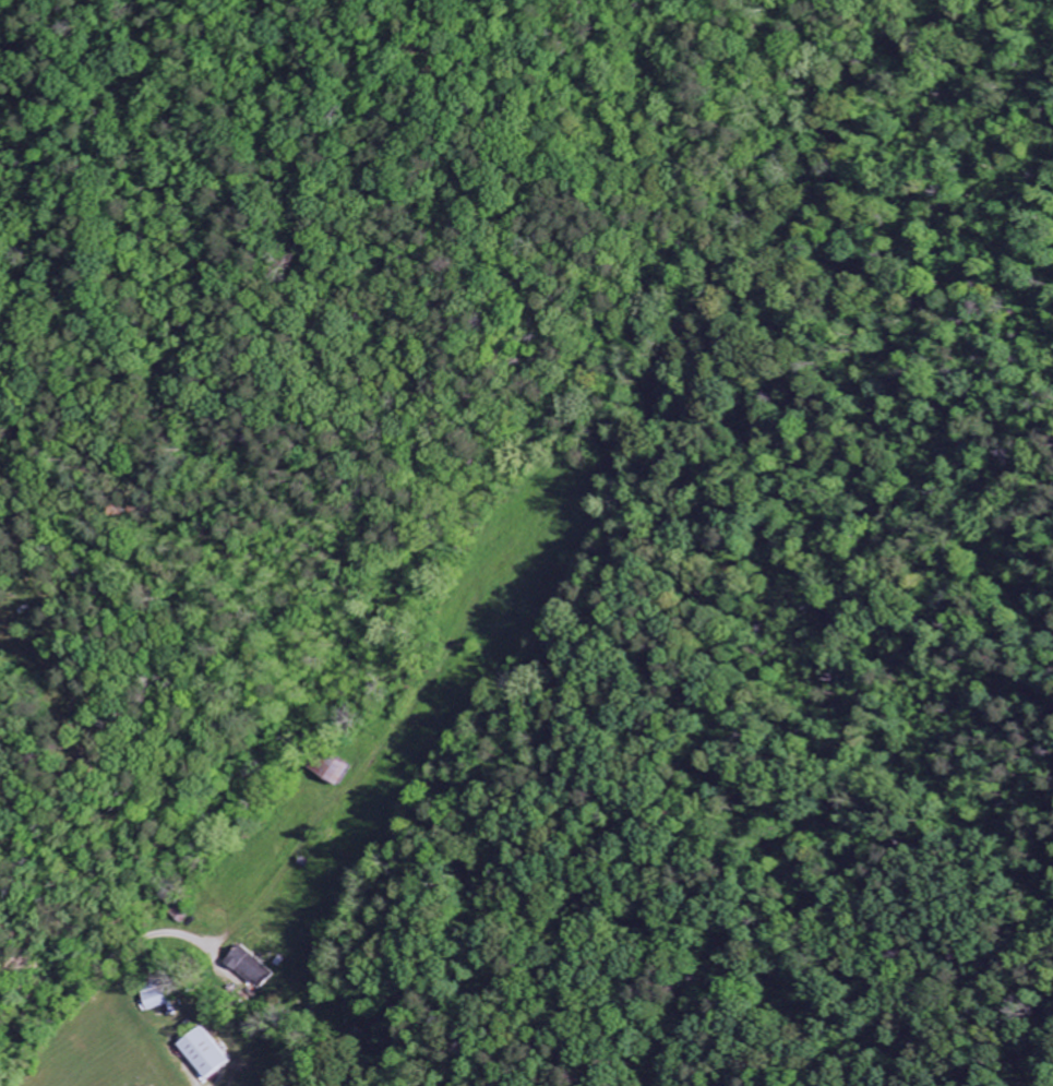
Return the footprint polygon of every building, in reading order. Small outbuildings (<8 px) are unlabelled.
[(352,768),(336,756),(322,776),(338,788),(352,768)] [(224,962),(260,991),(274,974),(238,945),(224,962)] [(145,1013),(172,1004),(167,989),(140,998),(145,1013)] [(202,1081),(226,1063),(201,1028),(176,1045),(202,1081)]
